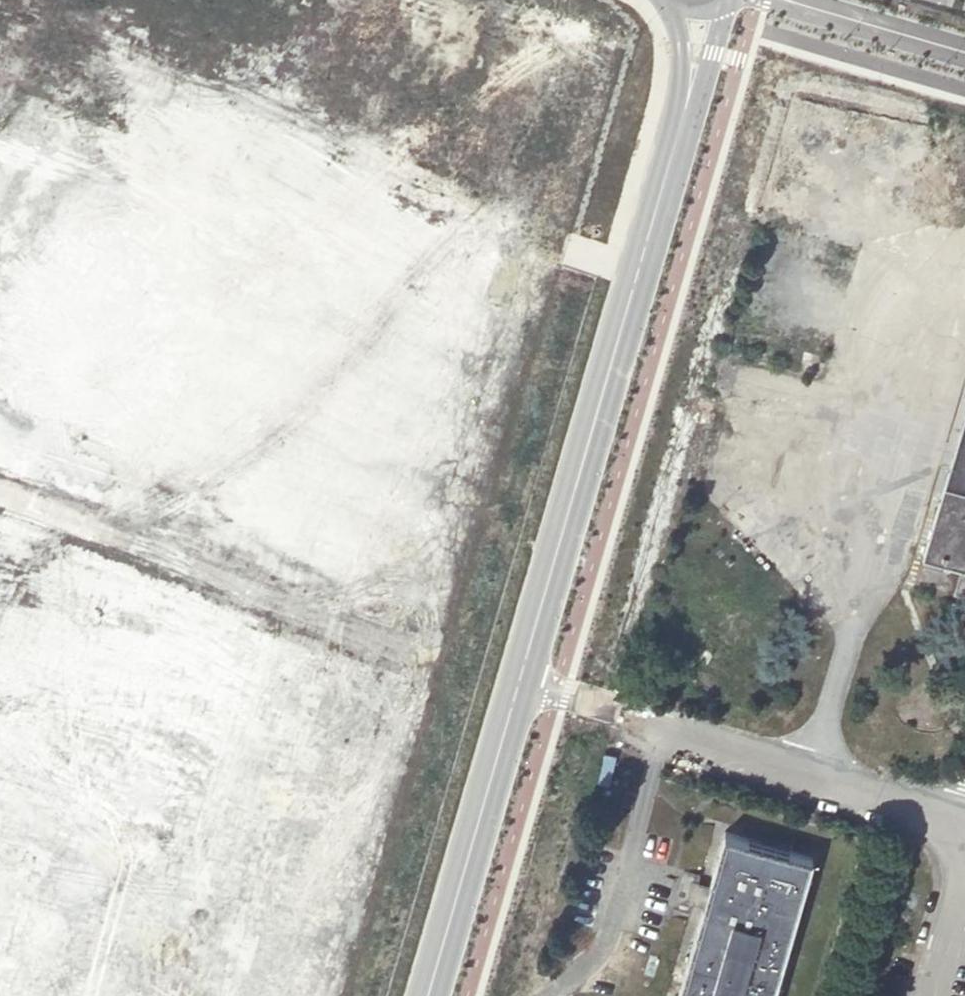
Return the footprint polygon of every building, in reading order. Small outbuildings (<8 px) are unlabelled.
[(817,126),(804,178),(893,201),(904,156),(938,165),(952,113),(850,87),(856,66),(818,56),(801,122),(817,126)] [(921,216),(960,228),(964,214),(964,129),(951,124),(921,216)] [(959,570),(964,572),(964,434),(927,560),(959,570)] [(959,570),(952,593),(964,596),(964,572),(959,570)] [(57,715),(43,804),(72,809),(86,719),(57,715)] [(734,845),(689,995),(784,995),(821,869),(734,845)] [(249,942),(285,915),(260,882),(224,910),(249,942)] [(168,965),(153,943),(142,936),(124,948),(112,989),(102,995),(159,995),(168,965)] [(199,975),(208,995),(235,995),(222,966),(199,975)] [(69,981),(59,978),(54,995),(92,995),(69,981)]
